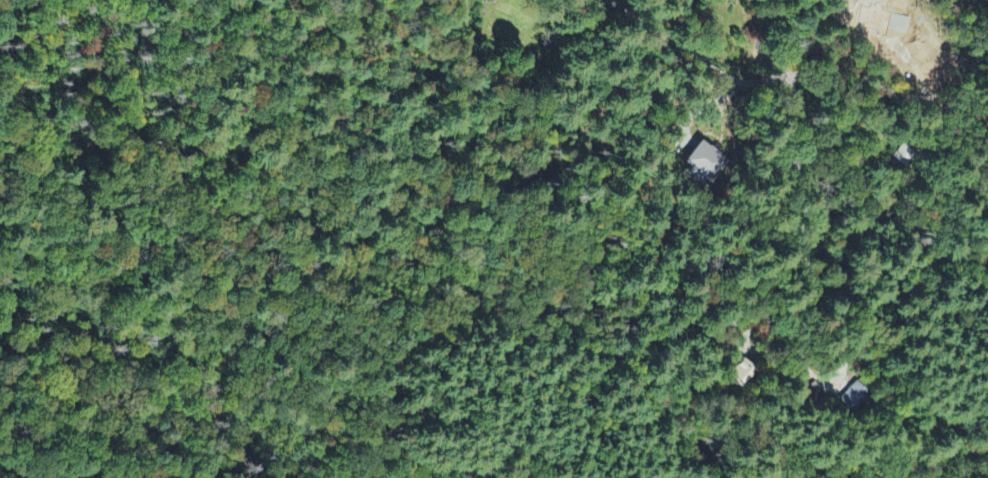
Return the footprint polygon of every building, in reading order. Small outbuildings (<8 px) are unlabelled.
[(727,163),(705,142),(683,167),(705,187),(727,163)] [(727,376),(738,389),(755,373),(743,361),(727,376)] [(866,395),(855,385),(837,403),(849,414),(866,395)]
